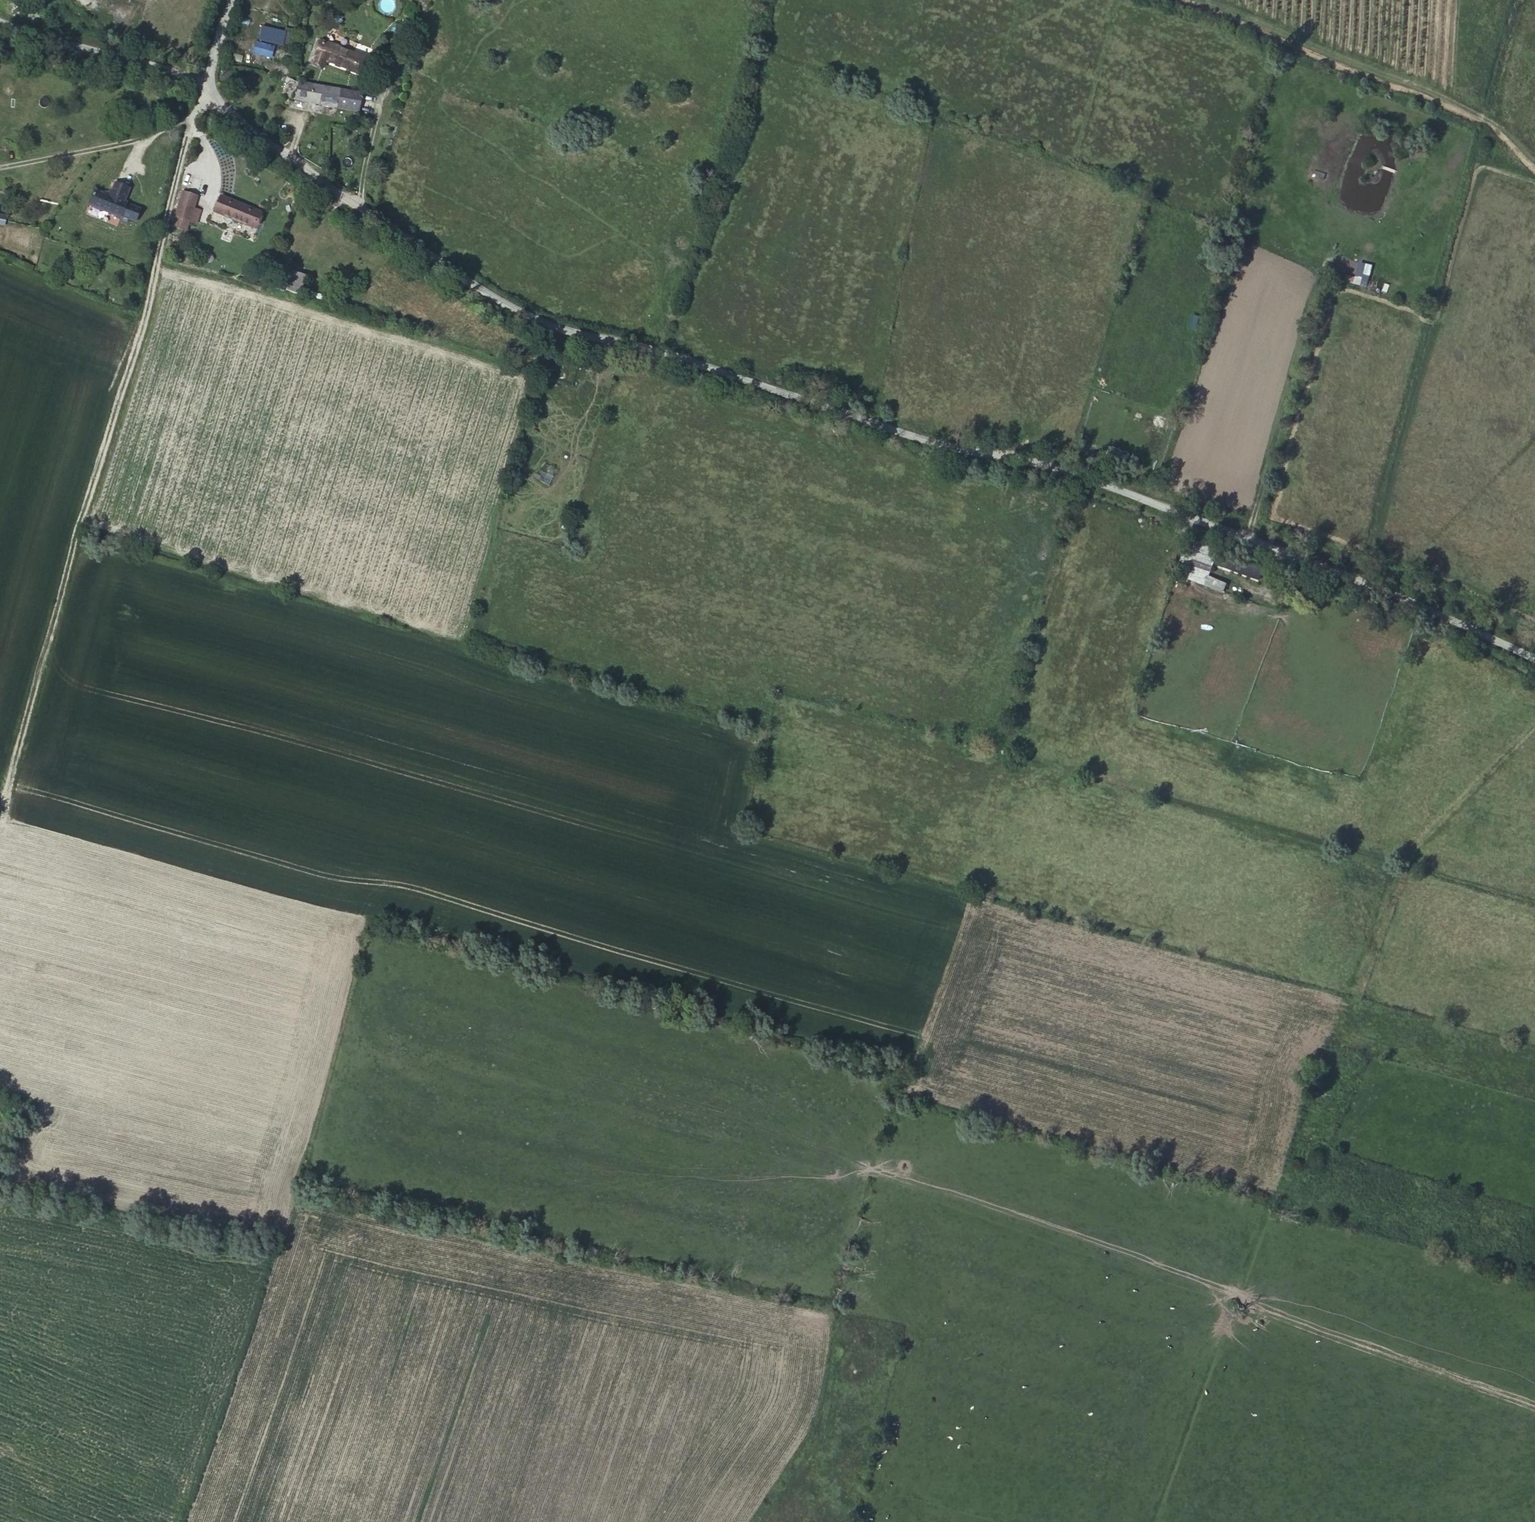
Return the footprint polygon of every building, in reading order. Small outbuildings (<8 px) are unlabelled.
[(273,58),(275,45),(254,43),(253,56),(273,58)] [(365,67),(317,45),(307,66),(319,72),(324,65),(358,81),(365,67)] [(301,106),(331,111),(334,90),(304,85),(301,106)] [(334,90),(331,111),(355,115),(358,93),(334,90)] [(98,198),(90,195),(84,211),(117,224),(117,223),(131,229),(137,215),(123,209),(120,207),(126,194),(111,188),(108,196),(105,201),(98,198)] [(101,193),(98,198),(105,201),(108,196),(101,193)] [(180,196),(177,209),(194,212),(196,200),(180,196)] [(252,217),(215,201),(208,216),(246,232),(252,217)] [(194,212),(177,209),(174,223),(190,226),(194,212)] [(190,226),(174,223),(172,233),(188,237),(190,226)] [(285,275),(280,291),(294,295),(299,279),(285,275)] [(1345,275),(1344,282),(1362,286),(1363,279),(1345,275)] [(549,482),(557,469),(544,462),(537,475),(549,482)] [(1224,589),(1226,579),(1208,575),(1215,546),(1195,541),(1185,580),(1224,589)] [(1226,569),(1260,578),(1263,568),(1229,559),(1226,569)]
